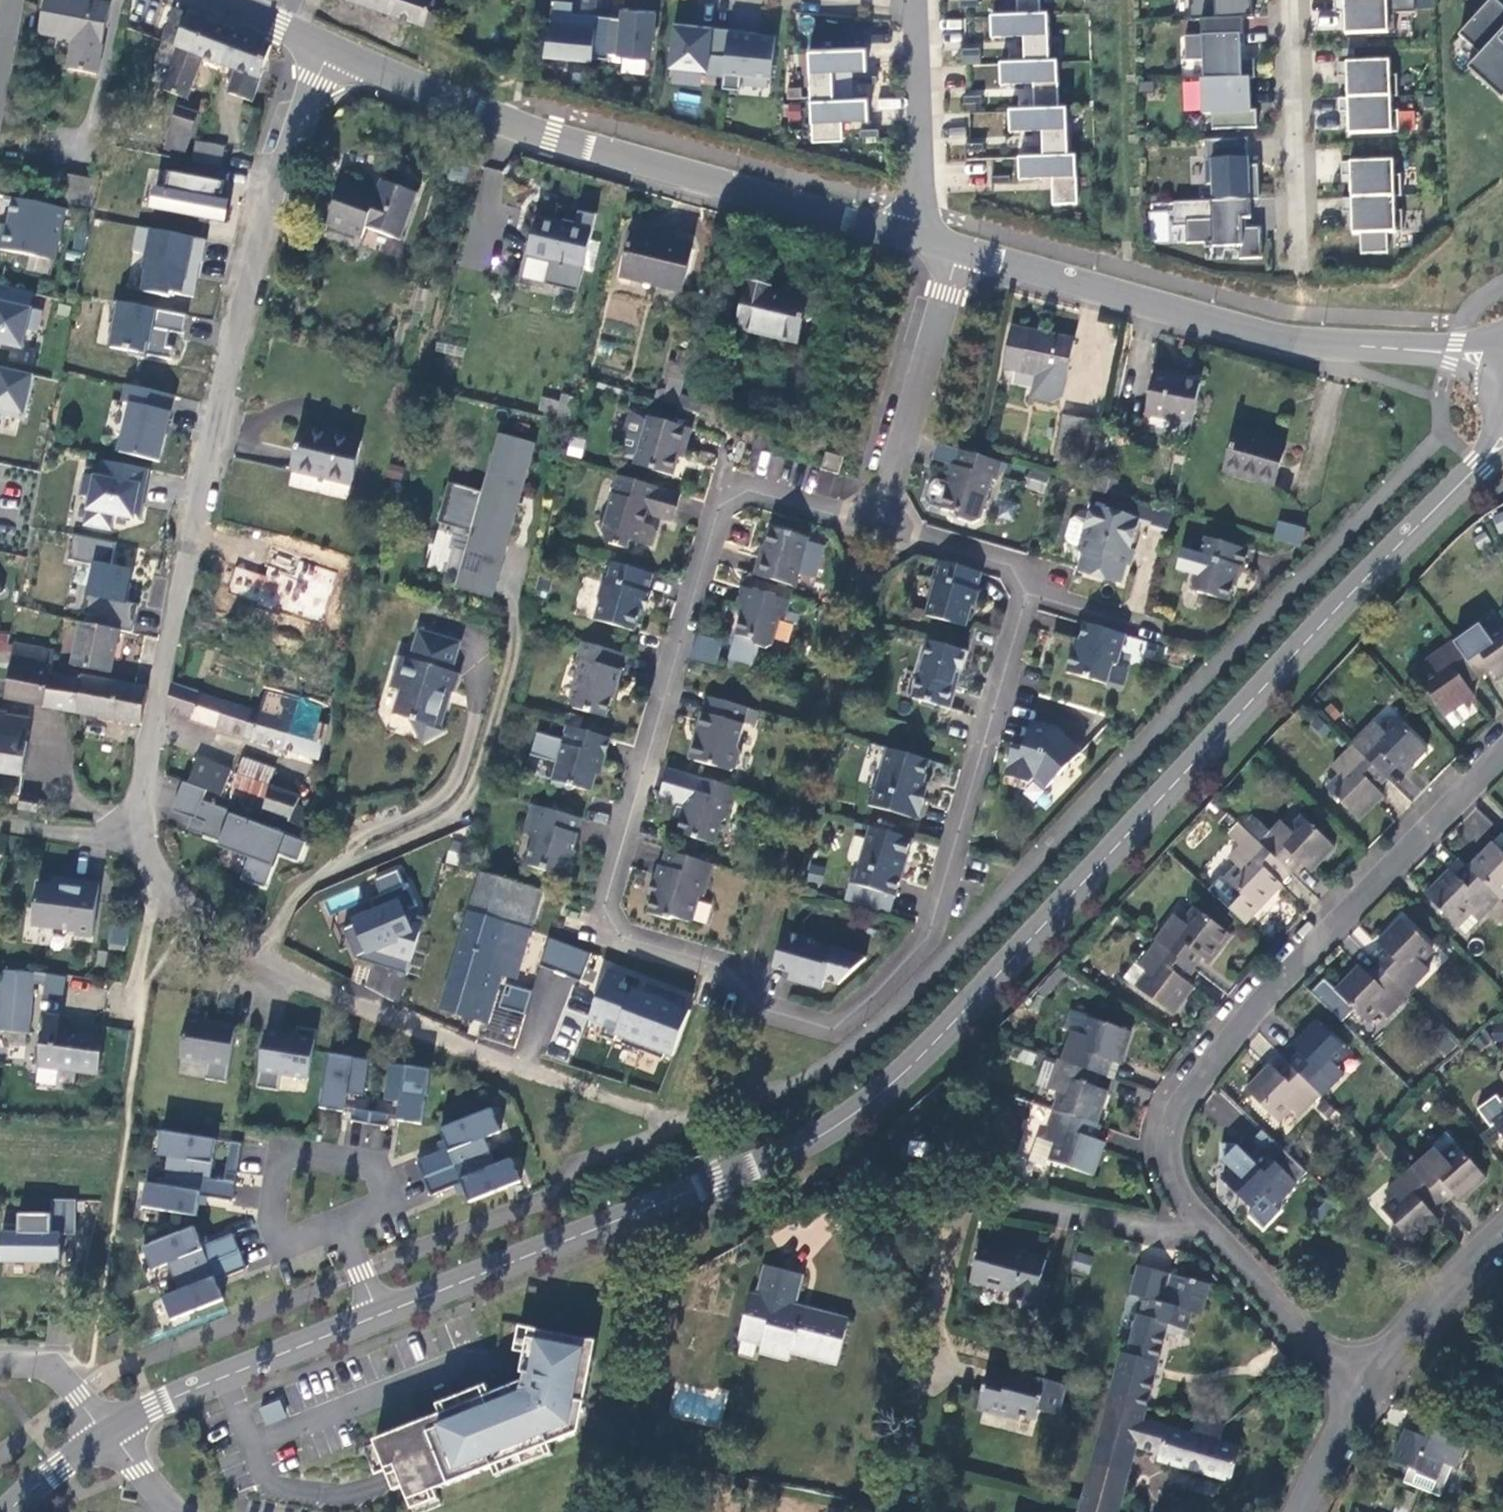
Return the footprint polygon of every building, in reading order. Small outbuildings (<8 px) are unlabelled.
[(110,4),(92,0),(45,0),(39,32),(74,39),(69,67),(97,73),(110,4)] [(431,0),(354,0),(434,28),(439,12),(429,8),(431,0)] [(595,12),(596,0),(580,0),(579,11),(595,12)] [(1022,17),(1044,16),(1044,0),(1021,0),(1022,17)] [(1257,0),(1193,0),(1194,21),(1206,21),(1247,19),(1257,19),(1257,0)] [(1391,0),(1339,0),(1340,13),(1349,13),(1350,35),(1400,34),(1399,12),(1392,12),(1391,0)] [(1498,0),(1496,0),(1463,36),(1472,44),(1465,52),(1502,86),(1502,5),(1498,0)] [(982,1),(969,1),(969,9),(982,9),(982,1)] [(559,2),(548,55),(596,60),(596,58),(600,17),(575,14),(576,4),(559,2)] [(234,29),(175,6),(165,32),(180,38),(177,45),(179,46),(172,66),(164,88),(185,98),(202,55),(222,64),(234,29)] [(596,58),(612,59),(613,54),(654,58),(659,12),(627,9),(626,19),(626,23),(616,22),(616,18),(600,17),(596,58)] [(1053,63),(1052,16),(1044,16),(1022,17),(995,18),(996,40),(997,40),(997,39),(1028,38),(1029,64),(1053,63)] [(1207,56),(1208,81),(1249,79),(1259,79),(1258,60),(1245,61),(1245,46),(1248,46),(1247,19),(1206,21),(1206,37),(1189,37),(1189,56),(1207,56)] [(732,29),(678,24),(674,67),(711,70),(711,74),(727,76),(732,29)] [(234,29),(222,64),(236,70),(228,94),(252,104),(270,48),(271,43),(234,29)] [(745,75),(775,78),(779,37),(749,34),(749,32),(732,29),(727,76),(726,88),(744,90),(745,75)] [(179,46),(177,45),(165,41),(157,60),(172,66),(179,46)] [(871,70),(870,48),(813,50),(817,142),(847,141),(846,119),(871,118),(871,120),(873,120),(872,98),(838,99),(837,70),(869,68),(869,70),(871,70)] [(984,50),(971,51),(971,59),(984,58),(984,50)] [(1351,77),(1352,99),(1395,98),(1402,97),(1401,76),(1394,76),(1394,62),(1342,64),(1342,77),(1351,77)] [(1063,111),(1061,63),(1053,63),(1029,64),(1005,65),(1005,87),(1006,87),(1007,86),(1037,85),(1039,111),(1063,111)] [(876,76),(862,76),(863,84),(876,84),(876,76)] [(1181,80),(1183,110),(1201,109),(1198,79),(1181,80)] [(1208,81),(1204,81),(1205,115),(1215,114),(1216,130),(1261,129),(1261,111),(1251,112),(1249,79),(1208,81)] [(986,98),(973,98),(973,106),(986,106),(986,98)] [(1352,99),(1343,100),(1343,113),(1352,113),(1353,135),(1403,134),(1402,112),(1396,112),(1395,98),(1352,99)] [(198,114),(178,107),(164,147),(185,155),(198,114)] [(1072,158),(1071,111),(1063,111),(1039,111),(1014,113),(1014,135),(1015,134),(1016,133),(1047,132),(1048,159),(1072,158)] [(878,129),(864,130),(865,137),(878,137),(878,129)] [(1218,185),(1218,202),(1254,200),(1264,201),(1263,166),(1253,166),(1252,139),(1210,141),(1211,185),(1218,185)] [(197,140),(193,158),(221,164),(224,146),(197,140)] [(988,145),(975,145),(975,153),(988,153),(988,145)] [(1082,205),(1080,158),(1072,158),(1048,159),(1023,160),(1024,182),(1025,181),(1025,180),(1056,179),(1057,206),(1082,205)] [(1397,162),(1345,164),(1346,177),(1355,177),(1356,199),(1399,198),(1405,198),(1405,176),(1398,176),(1397,162)] [(226,181),(170,170),(166,188),(162,209),(227,222),(231,201),(216,198),(217,193),(224,194),(226,181)] [(61,202),(90,206),(95,181),(66,175),(61,202)] [(1013,178),(1000,179),(1000,186),(1014,186),(1013,178)] [(400,239),(416,191),(381,180),(377,192),(343,181),(328,224),(362,236),(366,227),(400,239)] [(162,209),(166,188),(156,187),(152,207),(162,209)] [(13,197),(7,225),(2,224),(0,234),(0,248),(54,259),(65,208),(13,197)] [(1356,199),(1347,200),(1347,213),(1356,213),(1357,235),(1407,233),(1406,212),(1399,212),(1399,198),(1356,199)] [(1218,202),(1179,203),(1180,222),(1190,222),(1191,245),(1209,244),(1209,249),(1244,248),(1244,260),(1266,259),(1265,228),(1246,229),(1246,220),(1255,219),(1254,200),(1218,202)] [(563,224),(537,218),(527,257),(550,263),(545,286),(577,293),(595,217),(578,213),(575,227),(573,227),(572,228),(563,226),(563,224)] [(207,239),(138,225),(133,250),(148,253),(145,268),(149,269),(145,290),(170,295),(171,291),(194,296),(198,276),(193,275),(196,259),(201,260),(203,261),(207,239)] [(692,247),(634,232),(622,277),(680,291),(692,247)] [(201,260),(196,259),(193,275),(198,276),(201,260)] [(738,327),(799,342),(808,300),(772,291),(772,286),(749,280),(738,327)] [(0,284),(0,342),(22,347),(27,329),(36,331),(41,310),(28,307),(32,291),(0,284)] [(187,315),(113,300),(108,323),(115,324),(110,347),(130,351),(129,355),(146,358),(147,354),(171,359),(173,347),(167,346),(170,331),(184,333),(187,315)] [(1074,340),(1012,327),(1004,366),(1037,373),(1031,399),(1051,403),(1062,396),(1074,340)] [(681,396),(687,368),(673,364),(662,402),(679,406),(681,396)] [(0,367),(0,414),(24,419),(34,375),(0,367)] [(1194,420),(1202,382),(1170,376),(1171,373),(1155,370),(1146,413),(1172,419),(1175,416),(1194,420)] [(512,371),(510,379),(521,382),(524,374),(512,371)] [(174,396),(126,385),(122,402),(131,404),(119,452),(158,462),(174,396)] [(693,398),(681,396),(679,406),(701,413),(705,396),(696,392),(693,398)] [(623,456),(640,461),(639,466),(677,476),(685,449),(690,450),(695,429),(635,413),(623,456)] [(1082,465),(1093,422),(1066,415),(1057,460),(1082,465)] [(350,484),(361,440),(303,426),(294,471),(350,484)] [(1286,446),(1238,431),(1225,472),(1272,486),(1286,446)] [(489,472),(483,493),(449,484),(439,523),(472,533),(467,552),(486,557),(481,575),(462,570),(457,589),(493,599),(508,543),(535,444),(499,434),(493,454),(500,456),(495,474),(489,472)] [(570,437),(567,454),(581,457),(584,440),(570,437)] [(1003,461),(960,448),(955,463),(947,461),(942,478),(938,476),(931,480),(926,495),(930,503),(956,510),(959,516),(974,520),(980,517),(992,475),(999,477),(1003,461)] [(840,472),(845,456),(827,452),(823,468),(840,472)] [(500,456),(493,454),(489,472),(495,474),(500,456)] [(147,469),(100,460),(97,478),(82,475),(78,496),(88,498),(83,525),(109,530),(112,515),(137,520),(141,500),(136,499),(139,486),(143,487),(147,469)] [(1050,474),(1035,470),(1031,485),(1045,489),(1050,474)] [(1119,479),(1099,474),(1096,488),(1115,494),(1119,479)] [(682,494),(621,477),(609,520),(601,526),(608,544),(626,550),(629,541),(650,548),(655,535),(651,525),(643,523),(645,515),(676,523),(682,494)] [(1175,512),(1142,502),(1137,518),(1141,520),(1140,522),(1153,526),(1152,528),(1169,532),(1175,512)] [(1094,504),(1090,520),(1082,547),(1082,549),(1084,554),(1081,571),(1124,583),(1129,563),(1126,562),(1129,549),(1133,550),(1140,522),(1141,520),(1137,518),(1094,504)] [(1502,533),(1502,511),(1491,516),(1499,534),(1502,533)] [(1082,547),(1090,520),(1078,517),(1073,520),(1068,539),(1073,545),(1082,547)] [(1302,528),(1275,520),(1271,537),(1297,544),(1302,528)] [(756,576),(795,587),(798,574),(816,579),(825,547),(807,542),(808,539),(772,529),(764,558),(761,557),(756,576)] [(69,561),(94,566),(89,591),(128,598),(133,572),(111,568),(116,544),(117,545),(117,544),(73,535),(73,536),(74,536),(69,561)] [(1250,548),(1206,535),(1201,553),(1193,550),(1187,571),(1195,573),(1193,583),(1198,592),(1228,602),(1233,584),(1229,578),(1234,564),(1244,569),(1250,548)] [(279,607),(322,621),(338,572),(301,560),(303,554),(273,544),(273,543),(262,575),(237,566),(228,593),(278,610),(279,607)] [(486,557),(467,552),(462,570),(481,575),(486,557)] [(649,592),(652,574),(589,556),(583,574),(587,574),(575,614),(637,632),(642,611),(649,592)] [(981,573),(939,560),(933,579),(938,580),(929,617),(964,627),(981,573)] [(792,602),(744,588),(739,606),(746,608),(731,661),(753,667),(759,648),(767,650),(773,647),(781,622),(788,618),(792,602)] [(128,598),(89,591),(85,614),(106,618),(105,628),(120,631),(134,634),(139,605),(127,603),(128,598)] [(653,593),(649,592),(642,611),(648,611),(653,593)] [(40,622),(42,612),(30,610),(28,619),(40,622)] [(120,631),(105,628),(82,623),(74,666),(112,673),(120,631)] [(1119,664),(1127,635),(1088,623),(1079,653),(1073,651),(1064,674),(1107,686),(1115,663),(1119,664)] [(1456,643),(1474,670),(1476,672),(1487,664),(1493,671),(1500,681),(1502,678),(1502,625),(1502,624),(1489,635),(1481,625),(1456,643)] [(444,733),(441,729),(449,702),(444,700),(447,691),(455,693),(460,675),(452,672),(461,643),(419,630),(413,653),(410,660),(402,657),(401,657),(392,688),(402,692),(395,714),(410,720),(423,744),(444,733)] [(0,634),(0,662),(11,663),(16,642),(11,641),(11,635),(0,634)] [(695,634),(690,659),(716,664),(721,639),(695,634)] [(1456,643),(1454,640),(1429,659),(1435,669),(1421,681),(1447,716),(1464,704),(1476,695),(1470,686),(1463,677),(1474,670),(1456,643)] [(970,652),(930,641),(913,698),(948,709),(959,673),(963,673),(970,652)] [(16,642),(11,663),(11,666),(51,674),(56,651),(16,642)] [(620,671),(624,653),(582,642),(578,659),(583,662),(572,703),(578,712),(613,720),(619,701),(622,703),(631,674),(620,671)] [(410,660),(413,653),(404,650),(402,657),(410,660)] [(1480,677),(1481,679),(1493,671),(1487,664),(1476,672),(1480,677)] [(43,706),(77,713),(83,680),(51,674),(11,666),(5,697),(43,706)] [(1463,677),(1470,686),(1480,677),(1476,672),(1474,670),(1463,677)] [(959,673),(948,709),(953,710),(963,673),(959,673)] [(77,713),(142,723),(149,691),(84,678),(83,680),(77,713)] [(172,686),(168,712),(242,735),(251,708),(174,683),(172,686)] [(320,759),(329,726),(318,722),(321,707),(265,692),(259,711),(295,726),(288,749),(320,759)] [(751,709),(709,698),(691,758),(733,770),(739,767),(743,755),(739,749),(747,723),(751,709)] [(1464,704),(1447,716),(1454,726),(1458,726),(1470,718),(1471,714),(1464,704)] [(251,708),(242,735),(251,737),(259,711),(257,710),(251,708)] [(751,709),(747,723),(757,726),(761,712),(751,709)] [(1,710),(0,710),(0,772),(22,776),(28,741),(27,741),(3,737),(7,719),(7,714),(0,712),(1,710)] [(259,711),(251,737),(288,749),(295,726),(259,711)] [(1324,737),(1331,727),(1316,715),(1308,725),(1324,737)] [(1376,721),(1354,745),(1355,746),(1379,770),(1390,761),(1398,768),(1404,774),(1429,749),(1397,718),(1385,731),(1376,721)] [(3,737),(27,741),(30,723),(7,719),(3,737)] [(1058,731),(1032,725),(1023,752),(1014,750),(1006,777),(1031,783),(1037,779),(1047,789),(1081,755),(1058,731)] [(605,763),(612,737),(568,726),(564,740),(539,734),(534,756),(560,763),(554,784),(574,789),(579,787),(593,791),(602,762),(605,763)] [(1385,795),(1380,790),(1371,781),(1381,771),(1379,770),(1355,746),(1334,768),(1341,776),(1329,791),(1361,820),(1385,795)] [(926,781),(932,760),(890,748),(880,785),(874,784),(870,803),(922,819),(928,797),(924,796),(928,782),(926,781)] [(560,763),(534,756),(529,777),(554,784),(560,763)] [(245,758),(233,793),(264,801),(275,768),(245,758)] [(1381,771),(1388,779),(1398,768),(1390,761),(1379,770),(1381,771)] [(195,762),(188,784),(208,790),(221,794),(227,771),(195,762)] [(1380,790),(1390,780),(1388,779),(1381,771),(1371,781),(1380,790)] [(737,788),(701,777),(696,790),(689,789),(683,807),(686,808),(679,833),(714,843),(720,823),(726,816),(730,804),(733,805),(737,788)] [(208,790),(188,784),(185,783),(175,812),(193,819),(189,830),(203,835),(207,823),(198,820),(204,801),(208,790)] [(291,820),(302,827),(312,814),(297,807),(300,797),(274,788),(265,812),(291,820)] [(37,811),(40,798),(23,795),(20,808),(37,811)] [(230,810),(204,801),(198,820),(207,823),(203,835),(223,843),(221,848),(251,859),(244,880),(268,889),(280,854),(300,862),(306,843),(229,814),(230,810)] [(583,820),(535,805),(526,833),(532,835),(535,843),(528,865),(547,873),(552,879),(563,884),(572,880),(575,870),(574,864),(581,836),(579,835),(583,820)] [(1297,858),(1304,864),(1312,873),(1336,847),(1304,817),(1292,830),(1282,822),(1270,834),(1260,844),(1284,866),(1286,869),(1297,858)] [(1251,837),(1238,824),(1229,833),(1241,845),(1231,857),(1240,866),(1227,880),(1244,895),(1231,908),(1246,922),(1259,909),(1283,884),(1275,876),(1284,866),(1260,844),(1251,837)] [(908,860),(914,838),(873,826),(862,865),(858,863),(847,901),(892,914),(903,876),(901,875),(905,859),(908,860)] [(1260,844),(1270,834),(1262,826),(1251,837),(1260,844)] [(28,844),(15,842),(13,854),(26,857),(28,844)] [(1502,851),(1494,843),(1470,869),(1475,874),(1502,899),(1502,897),(1502,851)] [(716,864),(668,851),(665,863),(661,863),(656,879),(654,878),(649,893),(651,895),(648,911),(670,919),(675,916),(692,921),(700,896),(707,893),(716,864)] [(1292,874),(1294,875),(1304,864),(1297,858),(1286,869),(1292,874)] [(1283,884),(1292,874),(1286,869),(1284,866),(1275,876),(1283,884)] [(1470,869),(1467,866),(1458,876),(1466,884),(1475,874),(1470,869)] [(390,970),(393,962),(410,967),(408,975),(409,975),(426,918),(414,915),(411,909),(419,906),(410,884),(406,885),(400,870),(380,878),(386,893),(382,895),(371,900),(376,912),(355,921),(357,925),(344,930),(357,959),(358,960),(359,959),(357,959),(357,957),(368,952),(373,963),(390,968),(389,969),(390,970)] [(1502,923),(1502,900),(1502,899),(1475,874),(1466,884),(1458,876),(1450,870),(1426,897),(1459,927),(1472,914),(1479,921),(1487,912),(1501,925),(1502,923)] [(531,932),(543,891),(483,873),(471,915),(531,932)] [(380,878),(376,880),(382,895),(386,893),(380,878)] [(40,885),(34,927),(77,932),(77,936),(95,939),(101,885),(59,879),(58,887),(40,885)] [(1177,915),(1158,941),(1187,962),(1195,950),(1204,958),(1211,963),(1233,934),(1198,909),(1188,922),(1177,915)] [(1467,934),(1479,921),(1472,914),(1459,927),(1467,934)] [(457,961),(504,974),(517,979),(531,932),(471,915),(457,961)] [(1379,944),(1384,949),(1392,957),(1383,968),(1386,970),(1410,993),(1430,970),(1422,962),(1435,948),(1402,919),(1379,944)] [(128,947),(130,927),(117,925),(114,944),(128,947)] [(818,939),(786,931),(777,964),(776,966),(800,973),(799,979),(826,986),(828,978),(842,982),(869,956),(834,947),(834,949),(817,944),(818,939)] [(551,937),(543,966),(583,981),(594,953),(551,937)] [(1187,962),(1158,941),(1150,954),(1146,951),(1127,978),(1175,1015),(1196,986),(1189,982),(1180,976),(1188,963),(1187,962)] [(1384,949),(1374,961),(1380,965),(1383,968),(1392,957),(1384,949)] [(1197,969),(1204,958),(1195,950),(1187,962),(1188,963),(1197,969)] [(359,959),(358,960),(389,969),(390,968),(373,963),(368,952),(357,957),(357,959),(359,959)] [(443,1007),(512,1031),(520,1002),(498,995),(504,974),(457,961),(453,977),(440,973),(434,994),(447,997),(443,1007)] [(393,962),(390,970),(408,975),(410,967),(393,962)] [(1189,982),(1198,970),(1197,969),(1188,963),(1180,976),(1189,982)] [(1383,968),(1380,965),(1371,974),(1377,981),(1386,970),(1383,968)] [(1391,1018),(1411,995),(1410,993),(1386,970),(1377,981),(1371,974),(1361,966),(1337,992),(1369,1023),(1380,1010),(1391,1018)] [(631,976),(613,970),(594,1019),(610,1025),(607,1035),(619,1039),(622,1034),(629,1036),(626,1042),(667,1057),(669,1052),(677,1055),(695,1009),(684,1005),(686,997),(652,984),(649,992),(628,984),(631,976)] [(37,973),(2,971),(0,998),(0,1031),(31,1033),(37,973)] [(208,1080),(229,1083),(238,1027),(208,1023),(209,1013),(190,1009),(182,1059),(210,1063),(208,1080)] [(100,1074),(105,1033),(64,1027),(65,1015),(49,1013),(43,1066),(100,1074)] [(1102,1058),(1113,1063),(1121,1066),(1132,1032),(1092,1018),(1085,1035),(1075,1032),(1064,1062),(1094,1071),(1097,1072),(1102,1058)] [(1322,1094),(1324,1097),(1345,1074),(1337,1065),(1349,1052),(1319,1021),(1294,1045),(1300,1052),(1308,1059),(1297,1071),(1322,1094)] [(1493,1043),(1502,1041),(1502,1024),(1490,1027),(1493,1043)] [(1430,1040),(1447,1055),(1460,1041),(1442,1026),(1430,1040)] [(268,1032),(259,1087),(281,1092),(283,1075),(311,1079),(319,1030),(299,1027),(298,1037),(268,1032)] [(1308,1059),(1300,1052),(1289,1063),(1296,1070),(1297,1071),(1308,1059)] [(371,1061),(331,1054),(322,1108),(347,1113),(349,1094),(365,1097),(371,1061)] [(1104,1075),(1109,1076),(1113,1063),(1102,1058),(1097,1072),(1104,1075)] [(1061,1094),(1056,1111),(1092,1123),(1098,1125),(1110,1092),(1099,1088),(1090,1084),(1094,1071),(1064,1062),(1061,1060),(1051,1092),(1061,1094)] [(1289,1063),(1287,1061),(1278,1070),(1287,1080),(1296,1070),(1289,1063)] [(432,1071),(392,1065),(387,1101),(402,1103),(399,1121),(423,1125),(432,1071)] [(1300,1117),(1322,1094),(1297,1071),(1296,1070),(1287,1080),(1278,1070),(1273,1066),(1247,1091),(1278,1122),(1291,1108),(1300,1117)] [(1099,1088),(1104,1075),(1097,1072),(1094,1071),(1090,1084),(1099,1088)] [(1496,1124),(1495,1124),(1502,1118),(1502,1104),(1502,1102),(1502,1101),(1499,1095),(1479,1109),(1492,1127),(1496,1124)] [(392,1115),(355,1109),(353,1122),(390,1127),(392,1115)] [(419,1161),(433,1197),(464,1184),(471,1204),(523,1183),(514,1160),(497,1167),(487,1139),(503,1132),(494,1110),(442,1131),(450,1149),(419,1161)] [(1092,1123),(1056,1111),(1047,1141),(1058,1145),(1052,1161),(1094,1175),(1104,1143),(1098,1140),(1088,1136),(1092,1123)] [(1495,1124),(1496,1124),(1502,1135),(1502,1118),(1495,1124)] [(1098,1140),(1103,1127),(1098,1125),(1092,1123),(1088,1136),(1098,1140)] [(217,1141),(164,1131),(160,1156),(169,1158),(164,1187),(147,1184),(143,1208),(198,1217),(201,1197),(233,1202),(236,1184),(211,1179),(217,1141)] [(1448,1187),(1456,1196),(1461,1201),(1487,1178),(1446,1132),(1433,1144),(1436,1149),(1413,1170),(1436,1195),(1437,1197),(1448,1187)] [(1058,1145),(1047,1141),(1040,1138),(1033,1163),(1049,1170),(1052,1161),(1058,1145)] [(931,1144),(911,1140),(909,1156),(929,1159),(931,1144)] [(244,1145),(232,1143),(227,1174),(238,1176),(244,1145)] [(1264,1150),(1252,1160),(1262,1169),(1272,1158),(1264,1150)] [(1223,1180),(1255,1211),(1267,1198),(1276,1206),(1297,1184),(1272,1158),(1262,1169),(1252,1160),(1247,1155),(1223,1180)] [(1436,1195),(1413,1170),(1391,1190),(1398,1199),(1385,1211),(1414,1244),(1440,1220),(1433,1212),(1426,1204),(1436,1195)] [(1442,1203),(1445,1206),(1456,1196),(1448,1187),(1437,1197),(1442,1203)] [(1433,1212),(1442,1203),(1437,1197),(1436,1195),(1426,1204),(1433,1212)] [(1267,1198),(1255,1211),(1251,1216),(1265,1229),(1283,1211),(1276,1206),(1267,1198)] [(102,1202),(53,1200),(53,1215),(21,1214),(21,1225),(5,1225),(4,1260),(61,1264),(62,1236),(92,1236),(102,1202)] [(164,1299),(172,1322),(224,1301),(216,1282),(247,1270),(233,1235),(203,1247),(195,1228),(144,1248),(153,1271),(169,1265),(180,1293),(164,1299)] [(998,1248),(983,1244),(974,1281),(1018,1293),(1016,1301),(1036,1307),(1037,1303),(1043,1305),(1049,1283),(1043,1281),(1048,1260),(998,1247),(998,1248)] [(1091,1278),(1095,1262),(1080,1258),(1076,1273),(1091,1278)] [(758,1297),(750,1296),(739,1338),(764,1343),(764,1339),(793,1346),(793,1351),(839,1364),(850,1320),(795,1307),(803,1274),(767,1265),(758,1297)] [(1132,1295),(1144,1298),(1163,1301),(1170,1275),(1141,1266),(1132,1295)] [(1122,1354),(1116,1377),(1110,1402),(1147,1411),(1149,1402),(1166,1337),(1190,1330),(1194,1311),(1204,1314),(1211,1286),(1170,1275),(1163,1301),(1144,1298),(1130,1354),(1122,1354)] [(110,1350),(127,1341),(121,1331),(105,1341),(110,1350)] [(578,1437),(563,1400),(587,1405),(594,1361),(592,1360),(595,1345),(560,1339),(561,1337),(530,1332),(526,1355),(522,1376),(526,1377),(523,1391),(509,1397),(506,1392),(407,1431),(408,1433),(375,1446),(386,1472),(396,1469),(400,1480),(409,1504),(578,1437)] [(791,1358),(793,1351),(793,1346),(764,1339),(764,1343),(761,1351),(791,1358)] [(1017,1379),(1018,1375),(1020,1369),(1009,1368),(1006,1377),(1017,1379)] [(1065,1386),(1018,1375),(1017,1379),(1006,1377),(986,1371),(978,1409),(1019,1420),(1021,1417),(1037,1420),(1039,1411),(1058,1417),(1065,1386)] [(1110,1402),(1087,1491),(1123,1501),(1138,1445),(1161,1452),(1160,1461),(1232,1482),(1248,1431),(1221,1424),(1198,1417),(1194,1434),(1176,1429),(1176,1428),(1145,1419),(1147,1411),(1110,1402)] [(286,1416),(280,1403),(261,1411),(267,1427),(280,1422),(279,1418),(286,1416)] [(1421,1419),(1415,1433),(1427,1438),(1432,1424),(1421,1419)] [(1394,1464),(1436,1481),(1444,1464),(1453,1467),(1465,1437),(1432,1424),(1427,1438),(1415,1433),(1408,1431),(1394,1464)] [(1444,1464),(1436,1481),(1453,1487),(1471,1440),(1465,1437),(1453,1467),(1444,1464)]
